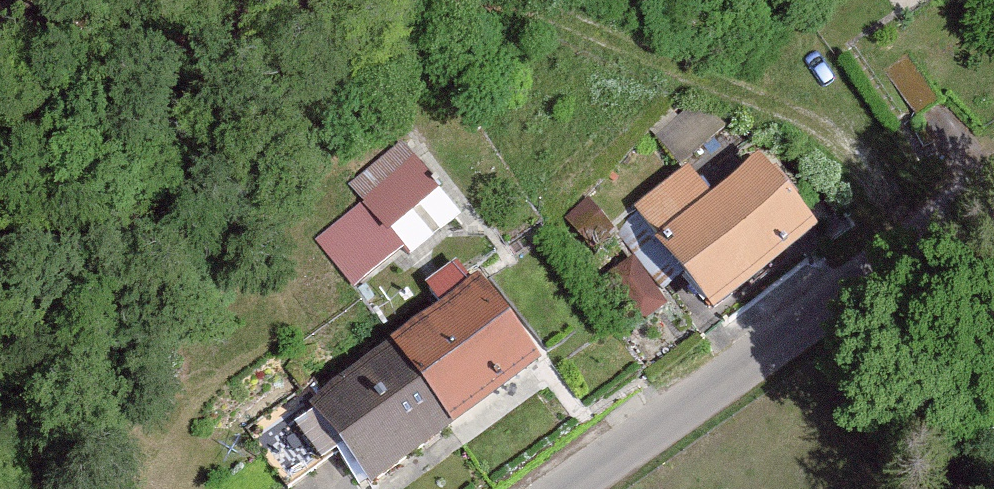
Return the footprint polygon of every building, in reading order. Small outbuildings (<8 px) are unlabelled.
[(311,225),(366,287),(465,199),(410,137),(311,225)] [(678,185),(620,231),(697,328),(814,236),(760,167),(701,213),(678,185)] [(453,284),(369,345),(428,432),(516,373),(453,284)] [(369,345),(284,402),(344,488),(345,488),(428,432),(369,345)]
